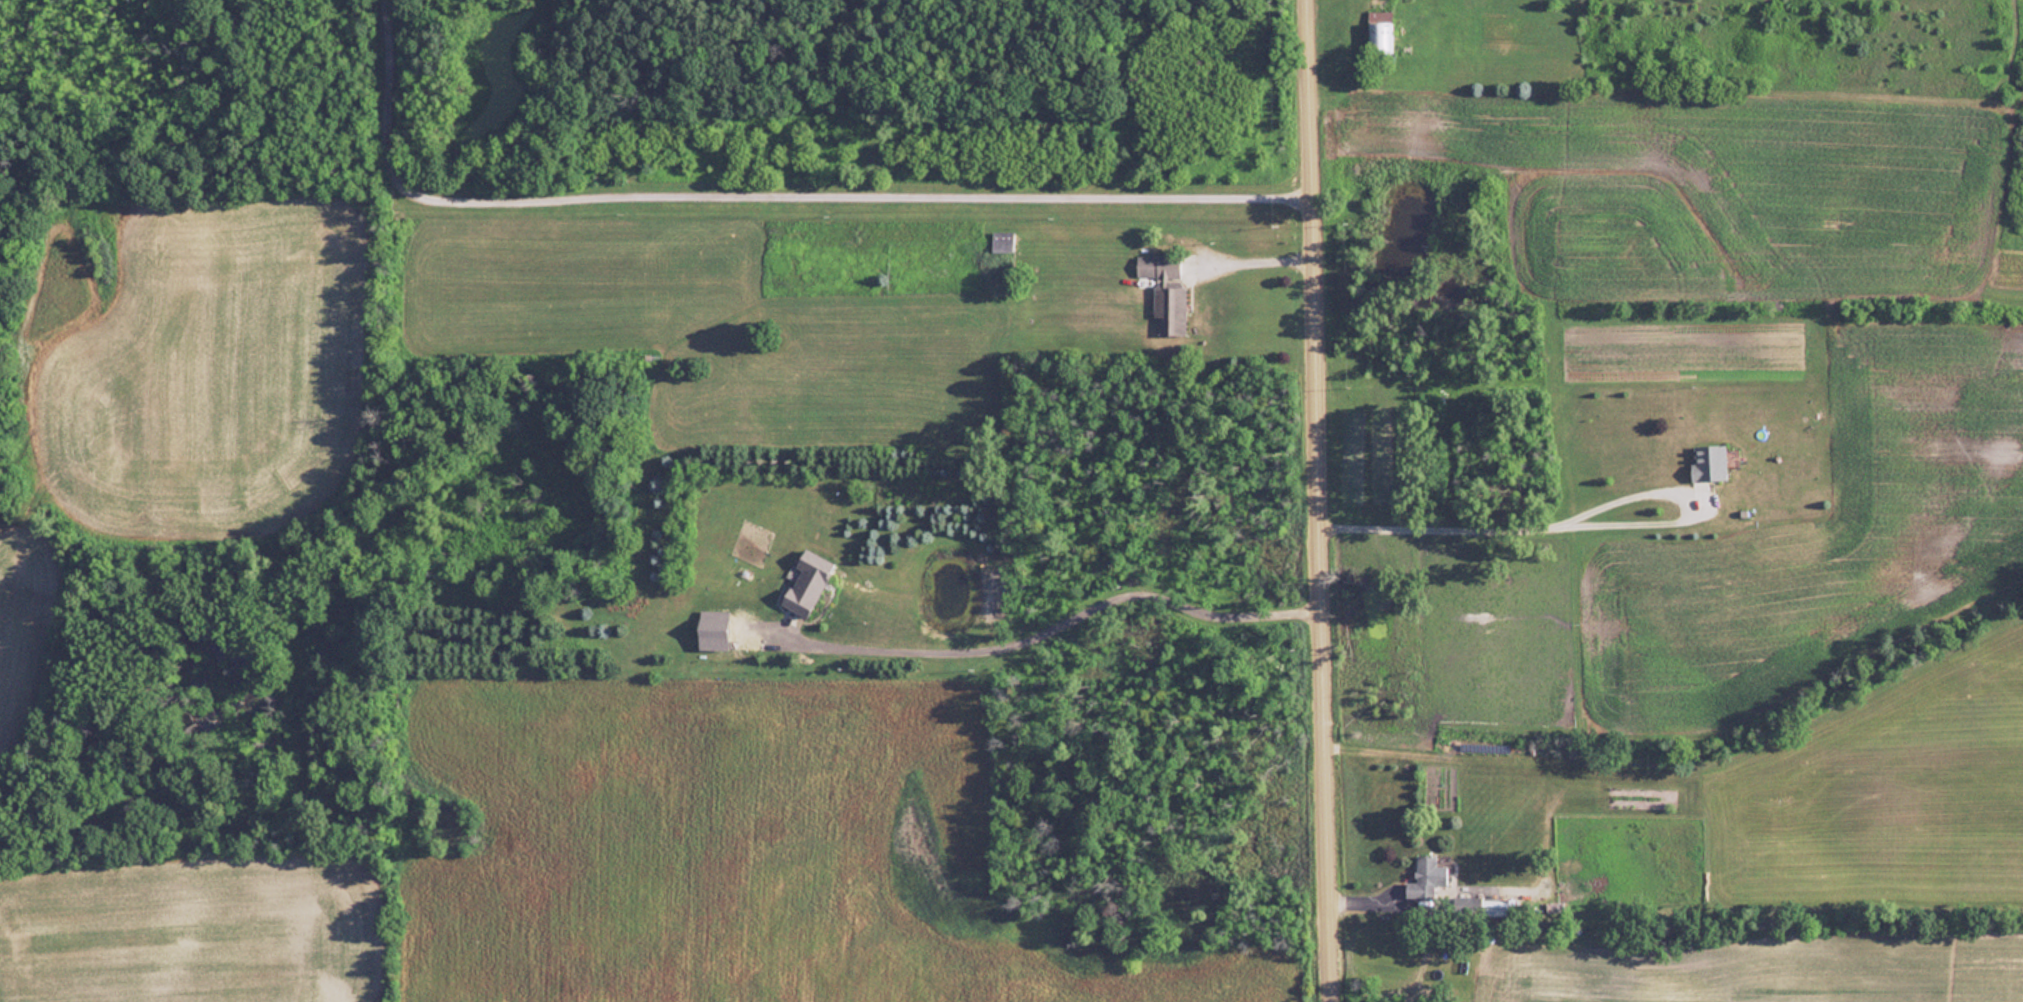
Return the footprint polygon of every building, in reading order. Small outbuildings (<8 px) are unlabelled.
[(1368,22),(1368,55),(1391,55),(1391,22),(1368,22)] [(1014,231),(992,231),(992,251),(1014,251),(1014,231)] [(1137,255),(1137,276),(1154,276),(1154,317),(1159,317),(1159,334),(1184,334),(1184,255),(1137,255)] [(1692,444),(1692,480),(1726,479),(1725,444),(1692,444)] [(781,604),(809,617),(835,561),(807,548),(781,604)] [(1415,855),(1415,887),(1435,887),(1435,855),(1415,855)]
